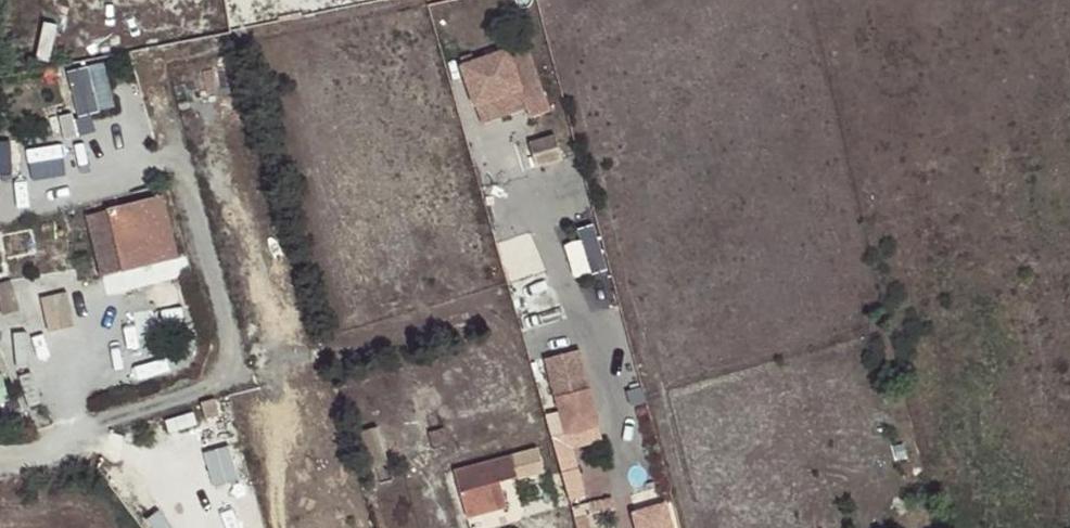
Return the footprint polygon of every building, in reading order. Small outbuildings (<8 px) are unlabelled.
[(505,46),(457,62),(479,128),(527,113),(505,46)] [(68,69),(74,115),(109,110),(103,65),(68,69)] [(541,164),(567,156),(560,132),(534,140),(541,164)] [(17,138),(0,138),(0,173),(17,173),(17,138)] [(106,276),(186,254),(168,191),(88,212),(106,276)] [(501,240),(513,282),(526,326),(560,316),(534,230),(501,240)] [(0,280),(0,285),(5,310),(20,307),(14,277),(0,280)] [(553,412),(573,498),(588,494),(577,446),(608,439),(587,347),(549,355),(562,410),(553,412)] [(14,398),(8,371),(0,373),(0,401),(14,398)] [(216,485),(244,479),(235,443),(207,450),(216,485)] [(513,457),(456,473),(462,493),(519,477),(513,457)] [(640,527),(687,527),(681,498),(636,507),(640,527)]
